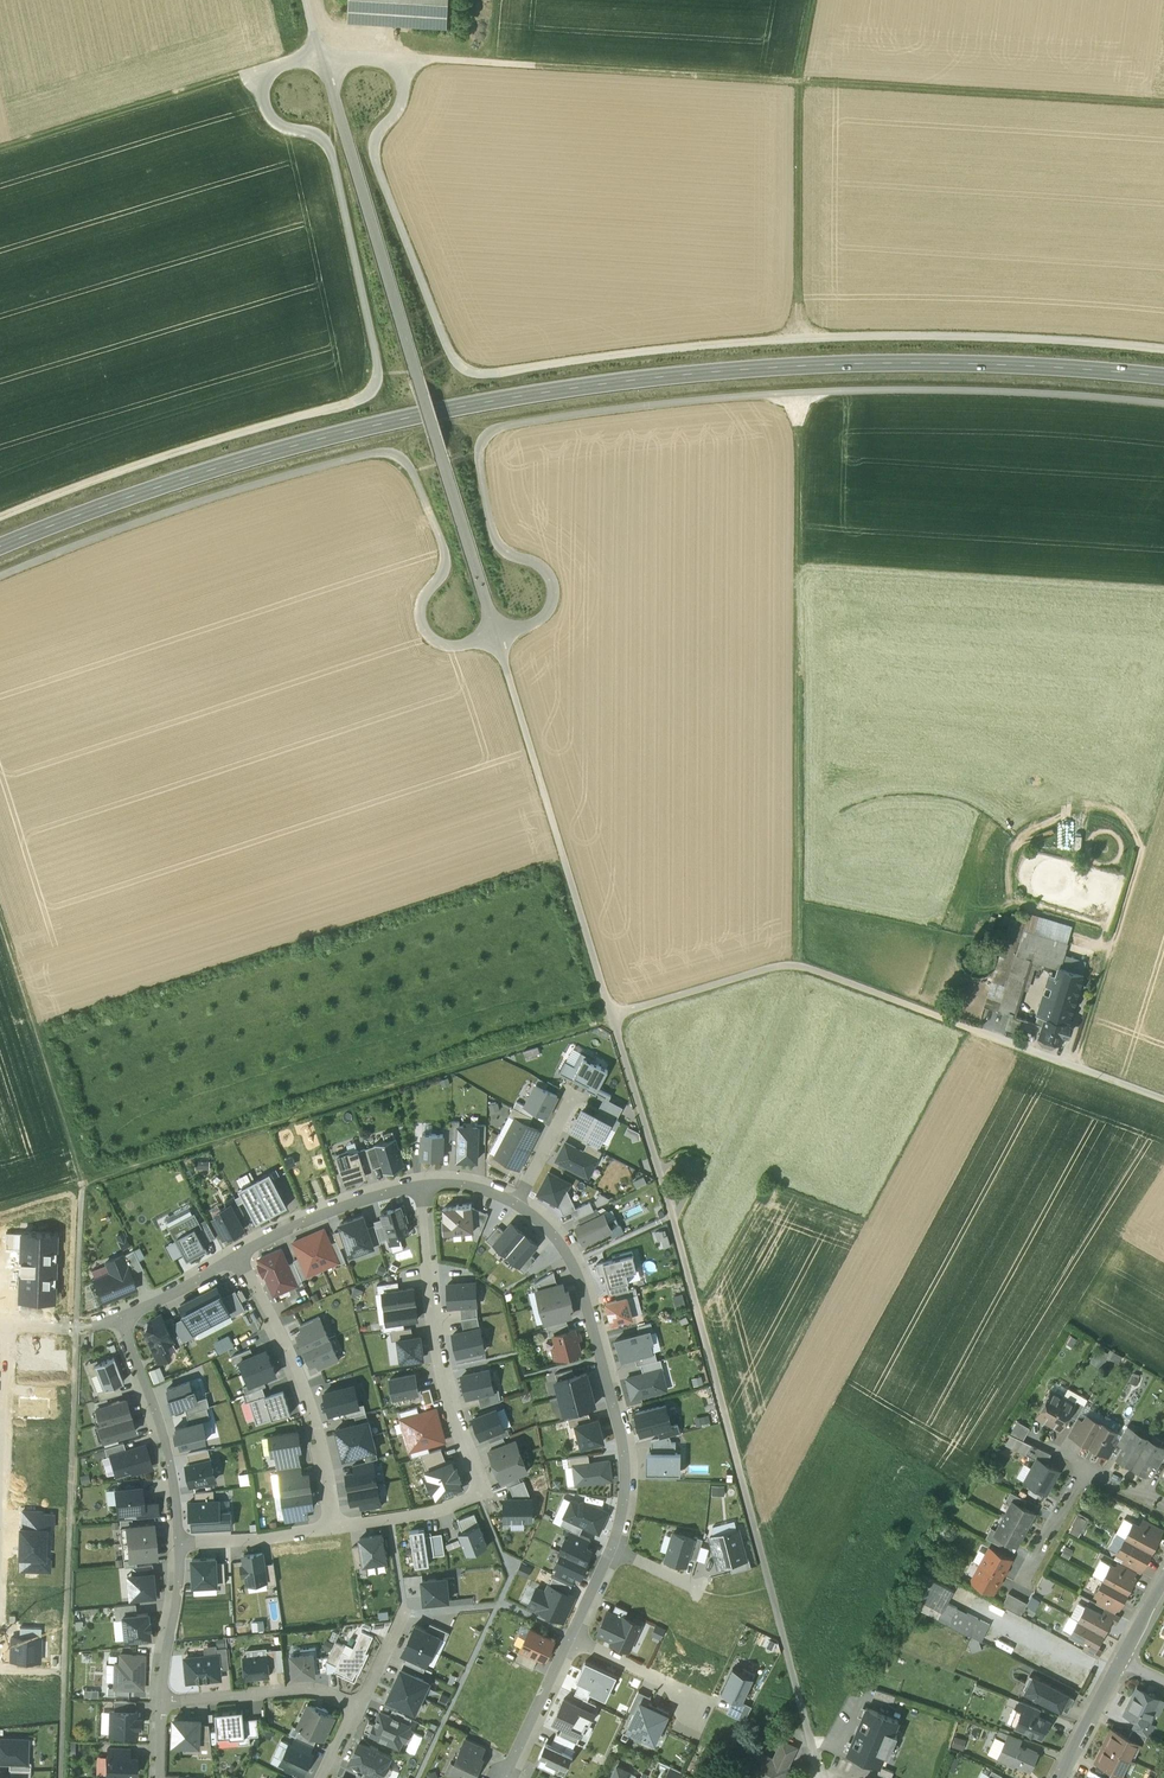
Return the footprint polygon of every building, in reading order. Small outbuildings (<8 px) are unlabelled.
[(347,21),(447,28),(448,0),(349,0),(347,21)] [(1031,774),(1058,775),(1058,764),(1031,763),(1031,774)] [(1027,849),(1014,894),(1089,918),(1105,910),(1114,875),(1027,849)] [(1037,954),(1035,960),(1053,966),(1054,964),(1059,966),(1060,967),(1069,941),(1027,928),(1025,935),(1020,949),(1037,954)] [(982,1004),(1010,1013),(1005,1028),(1020,1033),(1026,1016),(1018,1013),(1035,960),(1037,954),(1020,949),(1025,935),(1006,929),(982,1004)] [(1070,1013),(1082,973),(1060,967),(1059,966),(1044,1015),(1046,1015),(1065,1022),(1067,1022),(1070,1013)] [(1070,1013),(1067,1022),(1072,1024),(1075,1014),(1070,1013)] [(1065,1022),(1046,1015),(1040,1033),(1059,1039),(1065,1022)] [(574,1065),(565,1060),(559,1072),(574,1080),(576,1077),(574,1075),(584,1057),(594,1062),(595,1059),(581,1051),(574,1065)] [(594,1062),(584,1057),(574,1075),(576,1077),(598,1088),(608,1069),(594,1062)] [(537,1084),(526,1105),(535,1110),(546,1116),(557,1095),(537,1084)] [(607,1093),(598,1108),(601,1110),(617,1119),(623,1106),(609,1099),(611,1095),(607,1093)] [(517,1100),(513,1106),(532,1116),(535,1110),(526,1105),(517,1100)] [(516,1117),(528,1124),(532,1116),(513,1106),(509,1115),(515,1118),(516,1117)] [(597,1116),(583,1109),(573,1127),(586,1134),(599,1141),(608,1125),(609,1123),(597,1116)] [(617,1119),(601,1110),(597,1116),(609,1123),(608,1125),(615,1128),(619,1120),(617,1119)] [(505,1136),(529,1149),(539,1130),(528,1124),(516,1117),(515,1118),(505,1136)] [(459,1121),(451,1120),(451,1138),(458,1138),(459,1125),(459,1121)] [(478,1124),(478,1126),(477,1142),(486,1142),(486,1125),(478,1124)] [(478,1126),(459,1125),(458,1138),(457,1159),(477,1159),(477,1142),(478,1126)] [(639,1132),(637,1131),(629,1127),(626,1132),(633,1136),(633,1139),(640,1138),(639,1134),(639,1132)] [(383,1164),(385,1172),(404,1166),(393,1130),(383,1133),(385,1140),(376,1143),(376,1144),(383,1164)] [(443,1133),(422,1132),(421,1158),(442,1159),(443,1140),(443,1133)] [(596,1147),(599,1141),(586,1134),(583,1141),(588,1143),(596,1147)] [(519,1168),(529,1149),(505,1136),(496,1155),(513,1164),(519,1168)] [(556,1160),(589,1177),(598,1159),(583,1151),(565,1142),(556,1160)] [(583,1151),(598,1159),(602,1151),(596,1147),(588,1143),(583,1151)] [(376,1144),(367,1147),(373,1167),(383,1164),(376,1144)] [(367,1147),(358,1150),(364,1170),(373,1167),(367,1147)] [(348,1149),(334,1154),(344,1184),(366,1177),(364,1170),(358,1150),(349,1152),(348,1149)] [(513,1164),(496,1155),(496,1154),(492,1152),(488,1161),(508,1172),(513,1164)] [(270,1171),(255,1179),(272,1213),(288,1205),(270,1171)] [(570,1183),(549,1173),(538,1193),(559,1204),(564,1214),(571,1211),(576,1208),(576,1207),(567,1189),(570,1183)] [(255,1179),(239,1188),(256,1221),(272,1213),(255,1179)] [(226,1199),(228,1204),(231,1203),(238,1216),(244,1213),(234,1194),(226,1199)] [(594,1209),(590,1201),(576,1207),(576,1208),(571,1211),(574,1218),(578,1217),(594,1209)] [(471,1202),(457,1204),(457,1205),(444,1206),(445,1218),(442,1218),(443,1233),(453,1232),(453,1230),(473,1228),(472,1206),(471,1202)] [(238,1216),(231,1203),(228,1204),(220,1208),(222,1212),(214,1216),(224,1236),(233,1231),(234,1233),(244,1228),(238,1216)] [(383,1210),(381,1211),(383,1217),(389,1237),(390,1241),(401,1238),(400,1234),(409,1231),(406,1219),(408,1219),(406,1212),(404,1213),(401,1205),(391,1208),(391,1207),(388,1208),(387,1207),(382,1209),(383,1210)] [(488,1212),(472,1206),(473,1228),(473,1229),(474,1230),(481,1232),(488,1212)] [(594,1209),(578,1217),(581,1224),(600,1215),(597,1208),(594,1209)] [(195,1211),(169,1225),(188,1260),(208,1249),(204,1242),(198,1230),(203,1227),(200,1221),(195,1211)] [(581,1224),(576,1226),(583,1241),(608,1229),(611,1228),(604,1213),(600,1215),(581,1224)] [(363,1214),(340,1222),(342,1229),(347,1244),(350,1253),(373,1245),(367,1226),(363,1214)] [(383,1217),(374,1220),(375,1223),(380,1240),(389,1237),(383,1217)] [(200,1221),(203,1227),(198,1230),(204,1242),(216,1236),(206,1218),(200,1221)] [(512,1222),(505,1229),(504,1230),(494,1242),(495,1243),(507,1253),(524,1233),(512,1222)] [(375,1223),(367,1226),(373,1245),(381,1242),(380,1240),(375,1223)] [(504,1230),(498,1225),(486,1238),(493,1244),(495,1243),(494,1242),(504,1230)] [(330,1243),(324,1228),(309,1234),(323,1267),(337,1260),(338,1260),(330,1243)] [(337,1239),(340,1246),(347,1244),(342,1229),(334,1232),(337,1239)] [(657,1249),(669,1246),(667,1229),(654,1231),(657,1249)] [(5,1247),(20,1248),(20,1233),(6,1232),(5,1247)] [(49,1234),(20,1233),(20,1248),(18,1293),(25,1293),(25,1299),(47,1300),(48,1292),(54,1292),(56,1240),(49,1240),(49,1234)] [(537,1243),(524,1233),(507,1253),(519,1264),(520,1264),(530,1252),(537,1243)] [(309,1234),(293,1241),(300,1256),(308,1273),(323,1267),(309,1234)] [(340,1246),(337,1240),(330,1243),(338,1260),(337,1260),(338,1262),(345,1259),(340,1246)] [(281,1248),(259,1258),(274,1293),(296,1283),(288,1263),(281,1248)] [(122,1254),(129,1273),(142,1267),(133,1249),(122,1254)] [(606,1271),(610,1286),(628,1281),(629,1281),(627,1272),(638,1269),(633,1250),(612,1255),(613,1258),(596,1263),(599,1273),(606,1271)] [(536,1257),(530,1252),(520,1264),(519,1264),(518,1265),(524,1271),(536,1257)] [(110,1272),(93,1278),(102,1301),(135,1287),(129,1273),(122,1254),(106,1261),(110,1272)] [(308,1273),(300,1256),(294,1259),(294,1260),(302,1278),(309,1275),(308,1273)] [(302,1278),(294,1260),(288,1263),(296,1283),(303,1280),(302,1278)] [(554,1271),(535,1282),(537,1289),(557,1284),(554,1271)] [(399,1289),(398,1281),(378,1284),(379,1291),(383,1291),(399,1289)] [(616,1293),(630,1289),(628,1281),(610,1286),(612,1294),(616,1293)] [(475,1282),(447,1283),(449,1305),(461,1304),(477,1303),(475,1282)] [(557,1284),(537,1289),(541,1305),(570,1297),(568,1291),(565,1291),(563,1282),(557,1284)] [(217,1285),(199,1294),(212,1320),(229,1311),(230,1310),(222,1296),(217,1285)] [(385,1307),(416,1302),(414,1287),(399,1289),(383,1291),(385,1307)] [(616,1293),(617,1299),(638,1294),(636,1287),(630,1289),(616,1293)] [(235,1289),(222,1296),(230,1310),(229,1311),(232,1315),(246,1308),(235,1289)] [(675,1303),(683,1302),(682,1293),(673,1294),(675,1303)] [(212,1320),(199,1294),(181,1303),(187,1315),(194,1329),(195,1329),(212,1320)] [(570,1297),(541,1305),(545,1321),(566,1316),(571,1314),(569,1305),(572,1304),(570,1297)] [(627,1297),(607,1302),(612,1322),(632,1317),(627,1297)] [(416,1302),(385,1307),(388,1322),(404,1320),(418,1318),(416,1302)] [(461,1304),(461,1318),(477,1315),(477,1303),(461,1304)] [(161,1313),(149,1319),(148,1321),(147,1321),(144,1330),(145,1330),(144,1332),(149,1344),(151,1343),(155,1352),(154,1353),(157,1361),(171,1354),(166,1344),(174,1340),(174,1339),(173,1338),(164,1320),(161,1313)] [(194,1329),(187,1315),(174,1321),(180,1334),(183,1340),(197,1333),(195,1329),(194,1329)] [(464,1331),(480,1327),(477,1315),(461,1318),(464,1331)] [(174,1321),(171,1316),(164,1320),(173,1338),(180,1334),(174,1321)] [(302,1324),(305,1331),(323,1323),(320,1316),(302,1324)] [(566,1316),(545,1321),(547,1328),(567,1323),(566,1316)] [(405,1327),(404,1320),(388,1322),(383,1323),(384,1330),(390,1329),(405,1327)] [(651,1322),(638,1326),(639,1333),(650,1330),(650,1332),(653,1331),(651,1322)] [(298,1335),(304,1349),(329,1338),(323,1323),(305,1331),(298,1335)] [(567,1323),(547,1328),(549,1336),(554,1334),(570,1329),(568,1323),(567,1323)] [(398,1337),(413,1336),(412,1327),(405,1327),(390,1329),(392,1340),(399,1339),(398,1337)] [(464,1331),(453,1333),(457,1354),(484,1349),(480,1327),(464,1331)] [(570,1329),(554,1334),(557,1346),(560,1356),(560,1357),(580,1351),(576,1335),(574,1328),(570,1329)] [(639,1333),(617,1339),(622,1360),(635,1357),(652,1353),(650,1343),(653,1342),(650,1332),(650,1330),(639,1333)] [(413,1336),(398,1337),(399,1339),(401,1360),(423,1357),(420,1335),(413,1336)] [(329,1338),(304,1349),(311,1363),(317,1360),(336,1352),(329,1338)] [(251,1347),(234,1354),(231,1355),(234,1362),(241,1360),(240,1359),(254,1353),(251,1347)] [(254,1353),(240,1359),(241,1360),(245,1371),(271,1360),(266,1348),(254,1353)] [(1103,1362),(1115,1368),(1122,1356),(1111,1349),(1103,1362)] [(339,1359),(336,1352),(317,1360),(321,1368),(339,1359)] [(652,1353),(635,1357),(637,1365),(641,1364),(658,1359),(656,1352),(652,1353)] [(1097,1352),(1091,1360),(1099,1366),(1105,1358),(1097,1352)] [(113,1356),(93,1364),(102,1388),(114,1384),(123,1381),(113,1356)] [(658,1359),(641,1364),(643,1373),(661,1369),(663,1368),(661,1359),(658,1359)] [(271,1360),(245,1371),(250,1382),(250,1383),(264,1378),(276,1373),(271,1360)] [(153,1382),(164,1378),(158,1364),(148,1369),(153,1382)] [(572,1368),(555,1373),(557,1379),(574,1375),(572,1368)] [(489,1369),(462,1375),(467,1397),(478,1394),(494,1391),(494,1389),(489,1369)] [(643,1373),(626,1378),(632,1399),(667,1390),(661,1369),(643,1373)] [(415,1372),(390,1377),(394,1397),(419,1392),(415,1372)] [(557,1379),(556,1380),(558,1388),(560,1396),(591,1388),(586,1372),(574,1375),(557,1379)] [(266,1385),(264,1378),(250,1383),(250,1382),(244,1385),(246,1392),(263,1386),(266,1385)] [(190,1380),(166,1388),(168,1396),(166,1397),(170,1408),(184,1404),(198,1399),(198,1398),(194,1388),(192,1388),(190,1380)] [(354,1383),(324,1391),(329,1412),(343,1408),(359,1404),(359,1403),(354,1383)] [(102,1388),(96,1391),(99,1398),(117,1393),(114,1384),(102,1388)] [(266,1394),(263,1386),(246,1392),(244,1394),(247,1400),(249,1400),(266,1394)] [(292,1412),(284,1388),(266,1394),(249,1400),(257,1424),(292,1412)] [(494,1391),(478,1394),(481,1406),(501,1400),(498,1388),(494,1389),(494,1391)] [(591,1388),(560,1396),(564,1412),(566,1411),(583,1407),(595,1404),(591,1388)] [(1063,1396),(1050,1389),(1036,1414),(1037,1415),(1037,1416),(1038,1418),(1040,1420),(1043,1419),(1044,1419),(1049,1421),(1063,1396)] [(207,1396),(198,1398),(198,1399),(184,1404),(187,1413),(207,1406),(210,1405),(207,1396)] [(1063,1396),(1049,1421),(1053,1424),(1053,1425),(1054,1428),(1056,1429),(1059,1428),(1060,1428),(1061,1428),(1069,1414),(1075,1404),(1075,1403),(1063,1396)] [(50,1398),(19,1397),(19,1418),(49,1419),(50,1398)] [(125,1398),(95,1407),(100,1422),(100,1423),(130,1414),(125,1398)] [(1084,1404),(1077,1400),(1075,1403),(1075,1404),(1069,1414),(1076,1418),(1077,1417),(1084,1404)] [(343,1408),(345,1417),(355,1414),(366,1411),(364,1402),(359,1403),(359,1404),(343,1408)] [(657,1428),(671,1425),(665,1404),(636,1412),(642,1432),(657,1428)] [(187,1413),(189,1423),(203,1419),(203,1420),(211,1418),(207,1406),(187,1413)] [(401,1417),(419,1412),(417,1406),(399,1410),(401,1417)] [(401,1417),(405,1433),(441,1423),(437,1407),(419,1412),(401,1417)] [(583,1407),(566,1411),(568,1418),(585,1414),(583,1407)] [(496,1409),(473,1418),(481,1437),(504,1428),(496,1409)] [(366,1411),(355,1414),(357,1422),(366,1420),(368,1419),(366,1411)] [(585,1414),(568,1418),(570,1426),(576,1425),(576,1424),(591,1420),(589,1413),(585,1414)] [(130,1414),(100,1423),(100,1422),(98,1423),(102,1439),(134,1430),(130,1414)] [(1083,1420),(1074,1436),(1075,1436),(1089,1444),(1101,1423),(1086,1414),(1083,1420)] [(1076,1418),(1068,1433),(1075,1437),(1075,1436),(1074,1436),(1083,1420),(1077,1417),(1076,1418)] [(591,1420),(576,1424),(576,1425),(580,1440),(582,1446),(603,1440),(598,1418),(591,1420)] [(206,1431),(203,1420),(203,1419),(189,1423),(174,1426),(177,1438),(180,1438),(181,1446),(206,1440),(204,1432),(206,1431)] [(357,1422),(336,1427),(340,1442),(370,1435),(366,1420),(357,1422)] [(1030,1427),(1017,1420),(1010,1433),(1023,1440),(1030,1427)] [(429,1445),(446,1440),(441,1423),(405,1433),(410,1450),(429,1445)] [(678,1423),(671,1425),(657,1428),(660,1438),(670,1435),(680,1432),(678,1423)] [(1101,1423),(1089,1444),(1103,1452),(1112,1437),(1115,1431),(1101,1423)] [(1127,1425),(1118,1440),(1124,1444),(1125,1444),(1132,1431),(1133,1432),(1134,1429),(1127,1425)] [(298,1431),(270,1435),(272,1452),(276,1452),(298,1448),(301,1448),(298,1431)] [(1132,1431),(1125,1444),(1124,1444),(1117,1457),(1131,1465),(1146,1439),(1133,1432),(1132,1431)] [(370,1435),(340,1442),(344,1457),(364,1452),(373,1450),(370,1435)] [(652,1440),(652,1452),(676,1452),(676,1442),(671,1441),(670,1435),(660,1438),(652,1440)] [(490,1442),(493,1448),(506,1443),(503,1437),(490,1442)] [(1112,1437),(1103,1452),(1109,1456),(1118,1440),(1112,1437)] [(1146,1439),(1131,1465),(1146,1473),(1153,1461),(1153,1460),(1160,1448),(1159,1447),(1146,1439)] [(493,1448),(490,1450),(496,1465),(521,1455),(515,1440),(506,1443),(493,1448)] [(123,1441),(103,1447),(106,1455),(110,1454),(109,1454),(125,1449),(123,1441)] [(125,1449),(109,1454),(110,1454),(115,1472),(115,1473),(130,1469),(131,1472),(150,1466),(147,1456),(148,1456),(144,1444),(125,1449)] [(1051,1453),(1032,1444),(1026,1453),(1036,1459),(1037,1458),(1045,1463),(1051,1453)] [(1153,1460),(1153,1461),(1159,1464),(1163,1456),(1163,1446),(1161,1444),(1159,1447),(1160,1448),(1153,1460)] [(430,1451),(429,1445),(410,1450),(412,1457),(421,1454),(430,1451)] [(209,1448),(188,1453),(190,1463),(211,1458),(209,1448)] [(298,1448),(276,1452),(279,1467),(300,1464),(298,1448)] [(373,1450),(364,1452),(366,1460),(373,1458),(378,1457),(376,1449),(373,1450)] [(421,1454),(427,1471),(428,1471),(428,1470),(447,1463),(441,1449),(430,1451),(421,1454)] [(652,1452),(645,1452),(645,1473),(680,1473),(681,1452),(676,1452),(652,1452)] [(115,1472),(110,1454),(106,1455),(102,1457),(107,1474),(115,1472)] [(588,1454),(567,1457),(568,1466),(574,1465),(590,1462),(588,1454)] [(521,1455),(496,1465),(502,1480),(505,1479),(518,1474),(527,1470),(521,1455)] [(190,1463),(187,1463),(191,1484),(215,1478),(211,1458),(190,1463)] [(366,1460),(353,1464),(354,1471),(354,1472),(374,1468),(373,1458),(366,1460)] [(1045,1463),(1037,1458),(1036,1459),(1031,1469),(1032,1473),(1027,1482),(1046,1492),(1058,1470),(1045,1463)] [(590,1462),(574,1465),(576,1483),(611,1479),(609,1460),(590,1462)] [(447,1463),(428,1470),(428,1471),(431,1478),(428,1480),(431,1488),(434,1487),(438,1495),(441,1494),(460,1486),(457,1478),(460,1477),(457,1468),(454,1469),(451,1461),(447,1463)] [(300,1464),(279,1467),(280,1476),(301,1473),(300,1464)] [(374,1468),(354,1472),(354,1471),(346,1473),(349,1488),(377,1482),(374,1468)] [(248,1472),(239,1473),(240,1484),(249,1483),(248,1472)] [(301,1473),(280,1476),(283,1493),(311,1489),(308,1472),(301,1473)] [(518,1474),(505,1479),(507,1486),(510,1485),(521,1481),(518,1474)] [(521,1481),(510,1485),(514,1498),(530,1498),(530,1493),(525,1480),(521,1481)] [(377,1482),(349,1488),(352,1502),(360,1501),(380,1497),(377,1482)] [(140,1485),(115,1488),(117,1511),(135,1509),(143,1509),(142,1501),(140,1485)] [(195,1491),(196,1500),(214,1499),(214,1489),(195,1491)] [(311,1489),(283,1493),(285,1510),(306,1507),(313,1506),(311,1489)] [(1026,1499),(1010,1491),(1005,1501),(1010,1504),(1012,1501),(1022,1506),(1026,1499)] [(380,1497),(360,1501),(361,1508),(381,1505),(380,1497)] [(514,1498),(505,1498),(505,1520),(532,1520),(531,1498),(530,1498),(514,1498)] [(156,1499),(142,1501),(143,1509),(135,1509),(136,1516),(158,1514),(156,1499)] [(196,1500),(189,1500),(190,1516),(192,1516),(193,1527),(231,1525),(231,1510),(220,1511),(219,1499),(214,1499),(196,1500)] [(584,1525),(598,1532),(608,1512),(584,1501),(579,1503),(572,1500),(564,1516),(584,1525)] [(1022,1506),(1012,1501),(1010,1504),(1003,1517),(1025,1529),(1034,1512),(1022,1506)] [(306,1507),(285,1510),(287,1519),(308,1516),(306,1507)] [(42,1511),(22,1511),(22,1527),(45,1528),(52,1528),(53,1514),(42,1514),(42,1511)] [(463,1532),(481,1525),(476,1513),(458,1520),(463,1532)] [(584,1525),(564,1516),(560,1525),(571,1530),(580,1534),(584,1525)] [(131,1517),(119,1518),(121,1542),(127,1541),(125,1525),(132,1524),(131,1517)] [(1025,1529),(1003,1517),(996,1530),(994,1533),(1005,1539),(1016,1545),(1025,1529)] [(1161,1529),(1143,1519),(1139,1525),(1157,1535),(1161,1529)] [(712,1536),(737,1530),(735,1520),(713,1526),(712,1536)] [(132,1524),(125,1525),(127,1541),(154,1539),(153,1522),(132,1524)] [(1139,1525),(1133,1522),(1125,1537),(1150,1550),(1158,1536),(1157,1535),(1139,1525)] [(463,1532),(460,1533),(467,1553),(488,1545),(481,1525),(463,1532)] [(22,1527),(19,1527),(19,1546),(21,1546),(20,1551),(19,1551),(18,1556),(21,1557),(20,1569),(49,1570),(49,1558),(44,1557),(45,1528),(22,1527)] [(996,1530),(991,1527),(985,1537),(1001,1545),(1005,1539),(994,1533),(996,1530)] [(425,1528),(410,1530),(415,1565),(430,1563),(429,1556),(426,1534),(425,1528)] [(746,1559),(746,1558),(739,1529),(737,1530),(712,1536),(710,1536),(718,1566),(730,1564),(746,1559)] [(571,1530),(567,1538),(587,1547),(590,1539),(580,1534),(571,1530)] [(429,1556),(445,1554),(442,1532),(426,1534),(429,1556)] [(694,1539),(673,1533),(666,1558),(687,1564),(689,1557),(694,1539)] [(386,1560),(382,1534),(360,1538),(362,1545),(364,1563),(386,1560)] [(567,1538),(565,1537),(559,1550),(561,1551),(585,1562),(591,1549),(587,1547),(567,1538)] [(695,1537),(694,1539),(689,1557),(696,1559),(702,1539),(695,1537)] [(1150,1550),(1125,1537),(1117,1551),(1125,1556),(1142,1565),(1143,1565),(1150,1550)] [(154,1539),(127,1541),(129,1558),(135,1557),(156,1555),(154,1539)] [(458,1540),(447,1543),(448,1549),(460,1545),(458,1540)] [(127,1541),(121,1542),(123,1565),(130,1565),(136,1564),(135,1557),(129,1558),(127,1541)] [(364,1563),(362,1545),(353,1546),(356,1567),(365,1566),(364,1563)] [(995,1550),(992,1548),(987,1549),(985,1552),(986,1555),(981,1564),(1001,1575),(1009,1559),(996,1552),(995,1550)] [(576,1574),(581,1576),(587,1563),(585,1562),(561,1551),(555,1564),(576,1574)] [(263,1552),(244,1554),(245,1564),(242,1565),(243,1573),(246,1573),(247,1583),(267,1580),(264,1563),(263,1552)] [(1142,1565),(1125,1556),(1122,1562),(1136,1570),(1138,1571),(1142,1565)] [(216,1557),(193,1559),(194,1584),(217,1583),(216,1562),(216,1557)] [(730,1564),(731,1572),(751,1567),(749,1557),(746,1558),(746,1559),(730,1564)] [(1136,1570),(1122,1562),(1118,1560),(1115,1566),(1133,1576),(1136,1570)] [(216,1562),(217,1583),(225,1582),(224,1561),(216,1562)] [(276,1583),(273,1562),(264,1563),(267,1580),(267,1584),(276,1583)] [(130,1565),(131,1573),(151,1571),(151,1572),(153,1572),(152,1563),(136,1564),(130,1565)] [(518,1571),(526,1575),(530,1568),(521,1563),(518,1571)] [(1001,1575),(981,1564),(976,1574),(974,1575),(972,1578),(973,1581),(976,1583),(978,1582),(993,1590),(1001,1575)] [(1115,1566),(1111,1564),(1103,1579),(1126,1591),(1134,1577),(1133,1576),(1115,1566)] [(572,1583),(576,1574),(557,1565),(553,1574),(572,1583)] [(127,1573),(129,1596),(154,1593),(157,1593),(156,1584),(153,1584),(151,1572),(151,1571),(131,1573),(127,1573)] [(953,1590),(922,1573),(910,1594),(942,1611),(946,1602),(953,1590)] [(422,1574),(403,1576),(406,1597),(424,1595),(423,1580),(422,1574)] [(553,1576),(549,1584),(568,1593),(572,1585),(553,1576)] [(447,1578),(423,1580),(424,1595),(425,1602),(449,1600),(447,1578)] [(1126,1591),(1103,1579),(1095,1593),(1099,1596),(1117,1605),(1118,1606),(1126,1591)] [(568,1593),(549,1584),(546,1592),(537,1587),(529,1605),(563,1621),(575,1596),(568,1593)] [(1018,1597),(1008,1592),(1002,1604),(1011,1610),(1018,1597)] [(989,1624),(946,1602),(942,1611),(910,1594),(906,1602),(981,1640),(989,1624)] [(1117,1605),(1099,1596),(1096,1602),(1105,1607),(1114,1611),(1117,1605)] [(1027,1602),(1018,1597),(1011,1610),(1020,1615),(1027,1602)] [(135,1603),(114,1605),(115,1619),(122,1618),(122,1615),(136,1613),(135,1603)] [(616,1605),(612,1613),(623,1618),(627,1610),(616,1605)] [(1102,1613),(1086,1605),(1078,1619),(1103,1633),(1111,1618),(1102,1613)] [(1114,1611),(1105,1607),(1102,1613),(1111,1618),(1110,1620),(1115,1622),(1119,1614),(1114,1611)] [(608,1611),(596,1634),(629,1650),(641,1624),(624,1616),(623,1618),(612,1613),(608,1611)] [(136,1613),(122,1615),(122,1618),(124,1638),(148,1636),(149,1636),(149,1635),(148,1628),(149,1628),(149,1620),(147,1620),(147,1613),(147,1612),(146,1612),(136,1613)] [(1103,1633),(1078,1619),(1070,1634),(1086,1643),(1095,1647),(1096,1646),(1103,1633)] [(253,1621),(254,1629),(265,1628),(264,1620),(253,1621)] [(449,1632),(430,1624),(427,1631),(440,1637),(446,1640),(449,1632)] [(415,1625),(409,1639),(434,1651),(440,1637),(427,1631),(415,1625)] [(19,1636),(39,1637),(40,1627),(19,1626),(19,1636)] [(544,1658),(553,1639),(530,1628),(521,1647),(539,1656),(544,1658)] [(373,1636),(362,1630),(350,1655),(343,1651),(336,1665),(346,1670),(344,1674),(353,1678),(356,1671),(360,1673),(369,1653),(365,1652),(373,1636)] [(10,1636),(9,1660),(41,1661),(42,1637),(39,1637),(19,1636),(10,1636)] [(979,1640),(972,1636),(969,1641),(972,1651),(981,1648),(979,1640)] [(427,1665),(434,1651),(409,1639),(402,1653),(408,1656),(427,1665)] [(326,1660),(336,1665),(343,1651),(346,1646),(336,1641),(329,1655),(326,1660)] [(1095,1647),(1086,1643),(1083,1649),(1096,1656),(1101,1648),(1096,1646),(1095,1647)] [(227,1647),(216,1648),(217,1654),(218,1654),(220,1669),(229,1668),(227,1647)] [(247,1649),(248,1656),(267,1654),(266,1649),(267,1649),(267,1647),(247,1649)] [(301,1654),(291,1654),(293,1675),(315,1674),(315,1672),(314,1657),(317,1657),(316,1647),(301,1648),(301,1654)] [(539,1656),(521,1647),(515,1660),(532,1669),(539,1656)] [(267,1649),(266,1649),(267,1654),(269,1671),(277,1670),(275,1648),(267,1649)] [(144,1654),(119,1653),(119,1663),(119,1669),(114,1669),(114,1680),(118,1680),(118,1687),(128,1687),(142,1687),(143,1672),(140,1671),(140,1664),(143,1664),(144,1654)] [(217,1654),(185,1657),(188,1681),(221,1678),(220,1669),(218,1654),(217,1654)] [(248,1656),(244,1656),(246,1678),(269,1675),(269,1671),(267,1654),(248,1656)] [(317,1657),(314,1657),(315,1672),(327,1671),(326,1660),(329,1655),(317,1657)] [(408,1656),(405,1662),(424,1671),(427,1665),(408,1656)] [(591,1691),(605,1698),(616,1675),(585,1661),(576,1680),(580,1682),(590,1686),(589,1690),(591,1691)] [(119,1663),(106,1662),(105,1680),(114,1680),(114,1669),(119,1669),(119,1663)] [(405,1662),(401,1669),(415,1675),(417,1669),(405,1662)] [(741,1700),(753,1677),(734,1668),(723,1691),(735,1697),(741,1700)] [(415,1675),(401,1669),(394,1684),(422,1697),(429,1681),(415,1675)] [(1029,1675),(1023,1688),(1026,1690),(1028,1687),(1026,1687),(1030,1679),(1032,1679),(1033,1676),(1029,1675)] [(1063,1690),(1041,1680),(1041,1681),(1033,1676),(1032,1679),(1030,1679),(1026,1687),(1028,1687),(1026,1690),(1034,1694),(1034,1695),(1055,1706),(1055,1705),(1062,1691),(1063,1690)] [(584,1698),(587,1700),(591,1691),(589,1690),(590,1686),(580,1682),(575,1694),(584,1698)] [(422,1697),(394,1684),(387,1699),(401,1705),(415,1712),(422,1697)] [(1148,1694),(1137,1688),(1125,1713),(1137,1718),(1147,1723),(1148,1723),(1159,1699),(1156,1697),(1155,1694),(1152,1692),(1148,1694)] [(650,1697),(638,1692),(639,1691),(638,1690),(629,1710),(635,1713),(640,1702),(646,1705),(648,1701),(650,1697)] [(1062,1691),(1055,1705),(1067,1711),(1074,1698),(1062,1691)] [(741,1700),(735,1697),(728,1712),(744,1720),(751,1705),(741,1700)] [(558,1710),(586,1723),(589,1725),(595,1713),(593,1712),(580,1706),(564,1698),(558,1710)] [(580,1706),(593,1712),(596,1704),(587,1700),(584,1698),(580,1706)] [(135,1700),(114,1699),(113,1709),(135,1710),(135,1700)] [(401,1705),(387,1699),(384,1705),(392,1709),(398,1712),(401,1705)] [(1040,1708),(1020,1700),(1017,1707),(1022,1709),(1022,1708),(1037,1714),(1040,1708)] [(646,1705),(640,1702),(635,1713),(628,1728),(645,1735),(644,1736),(654,1740),(659,1730),(656,1728),(658,1722),(663,1724),(669,1711),(648,1701),(646,1705)] [(316,1707),(307,1703),(296,1726),(299,1727),(318,1736),(324,1739),(335,1716),(327,1712),(326,1711),(326,1713),(319,1710),(319,1708),(316,1707)] [(329,1709),(317,1704),(316,1707),(319,1708),(319,1710),(326,1713),(326,1711),(327,1712),(329,1709)] [(899,1720),(866,1707),(848,1750),(881,1764),(899,1720)] [(1037,1714),(1022,1708),(1022,1709),(1015,1725),(1017,1726),(1016,1727),(1022,1729),(1022,1728),(1035,1733),(1035,1732),(1042,1735),(1045,1727),(1047,1728),(1050,1720),(1037,1714)] [(113,1709),(110,1709),(109,1733),(136,1734),(136,1725),(139,1725),(139,1716),(136,1716),(136,1710),(135,1710),(113,1709)] [(236,1709),(215,1711),(218,1736),(229,1735),(229,1737),(238,1737),(245,1736),(246,1736),(244,1718),(237,1719),(236,1709)] [(398,1712),(392,1709),(390,1715),(390,1716),(390,1715),(394,1717),(392,1720),(408,1727),(412,1718),(398,1712)] [(563,1725),(581,1734),(586,1723),(558,1710),(553,1721),(563,1725)] [(390,1716),(380,1711),(374,1723),(369,1721),(364,1730),(399,1746),(408,1727),(392,1720),(394,1717),(390,1715),(390,1716)] [(190,1720),(184,1719),(184,1718),(174,1717),(173,1743),(199,1744),(199,1737),(200,1723),(200,1718),(190,1718),(190,1720)] [(257,1717),(244,1718),(246,1736),(250,1736),(259,1735),(257,1717)] [(1147,1723),(1137,1718),(1132,1728),(1147,1735),(1149,1736),(1154,1725),(1148,1723),(1147,1723)] [(209,1723),(200,1723),(199,1737),(202,1737),(202,1744),(211,1745),(209,1723)] [(454,1727),(449,1724),(445,1730),(450,1733),(454,1727)] [(576,1742),(577,1742),(581,1734),(563,1725),(559,1734),(576,1742)] [(318,1736),(299,1727),(295,1735),(314,1744),(318,1736)] [(1128,1737),(1111,1728),(1103,1744),(1129,1758),(1137,1742),(1128,1737)] [(1147,1735),(1132,1728),(1128,1737),(1137,1742),(1138,1742),(1137,1743),(1141,1745),(1147,1735)] [(570,1753),(576,1742),(559,1734),(557,1733),(551,1744),(570,1753)] [(967,1739),(954,1733),(949,1744),(962,1750),(967,1739)] [(1022,1737),(1010,1733),(1007,1739),(1019,1745),(1022,1737)] [(295,1735),(291,1743),(310,1752),(314,1744),(295,1735)] [(26,1762),(26,1761),(27,1739),(0,1738),(0,1761),(9,1762),(26,1762)] [(485,1747),(466,1738),(461,1748),(480,1757),(485,1747)] [(1007,1739),(999,1756),(1009,1761),(1010,1759),(1030,1768),(1038,1751),(1028,1747),(1027,1748),(1019,1745),(1007,1739)] [(747,1745),(736,1769),(744,1774),(746,1770),(762,1777),(785,1777),(788,1772),(785,1770),(796,1747),(782,1740),(774,1758),(747,1745)] [(551,1744),(545,1741),(539,1755),(541,1757),(537,1765),(550,1771),(554,1773),(558,1764),(566,1768),(573,1754),(570,1753),(551,1744)] [(291,1743),(290,1742),(287,1749),(284,1750),(282,1754),(283,1758),(281,1762),(286,1764),(287,1768),(291,1770),(295,1768),(304,1772),(313,1753),(310,1752),(291,1743)] [(375,1755),(368,1751),(369,1748),(358,1743),(350,1762),(361,1767),(362,1765),(366,1766),(365,1769),(381,1777),(386,1765),(390,1758),(377,1751),(375,1755)] [(1129,1758),(1103,1744),(1095,1761),(1112,1769),(1121,1774),(1122,1773),(1129,1758)] [(129,1748),(107,1747),(107,1755),(128,1756),(129,1748)] [(461,1748),(454,1763),(451,1770),(458,1773),(468,1777),(473,1777),(482,1758),(480,1757),(461,1748)] [(107,1755),(106,1755),(105,1773),(115,1773),(115,1776),(124,1776),(125,1774),(135,1774),(135,1756),(128,1756),(107,1755)] [(1009,1761),(999,1756),(997,1762),(1007,1766),(1009,1761)] [(9,1769),(30,1770),(30,1761),(26,1761),(26,1762),(9,1762),(9,1769)] [(451,1761),(446,1772),(456,1777),(458,1773),(451,1770),(454,1763),(451,1761)] [(386,1765),(381,1777),(383,1777),(388,1777),(392,1768),(386,1765)] [(664,1776),(670,1777),(681,1777),(683,1772),(668,1765),(664,1776)] [(617,1766),(612,1777),(628,1777),(630,1773),(617,1766)] [(881,1766),(878,1773),(890,1777),(891,1777),(893,1772),(881,1766)] [(9,1769),(8,1776),(21,1776),(30,1777),(30,1770),(9,1769)] [(361,1776),(367,1777),(383,1777),(381,1777),(365,1769),(361,1776)] [(1112,1769),(1108,1777),(1109,1777),(1125,1777),(1127,1775),(1122,1773),(1121,1774),(1112,1769)] [(992,1770),(989,1775),(994,1777),(1000,1777),(1002,1775),(992,1770)]
